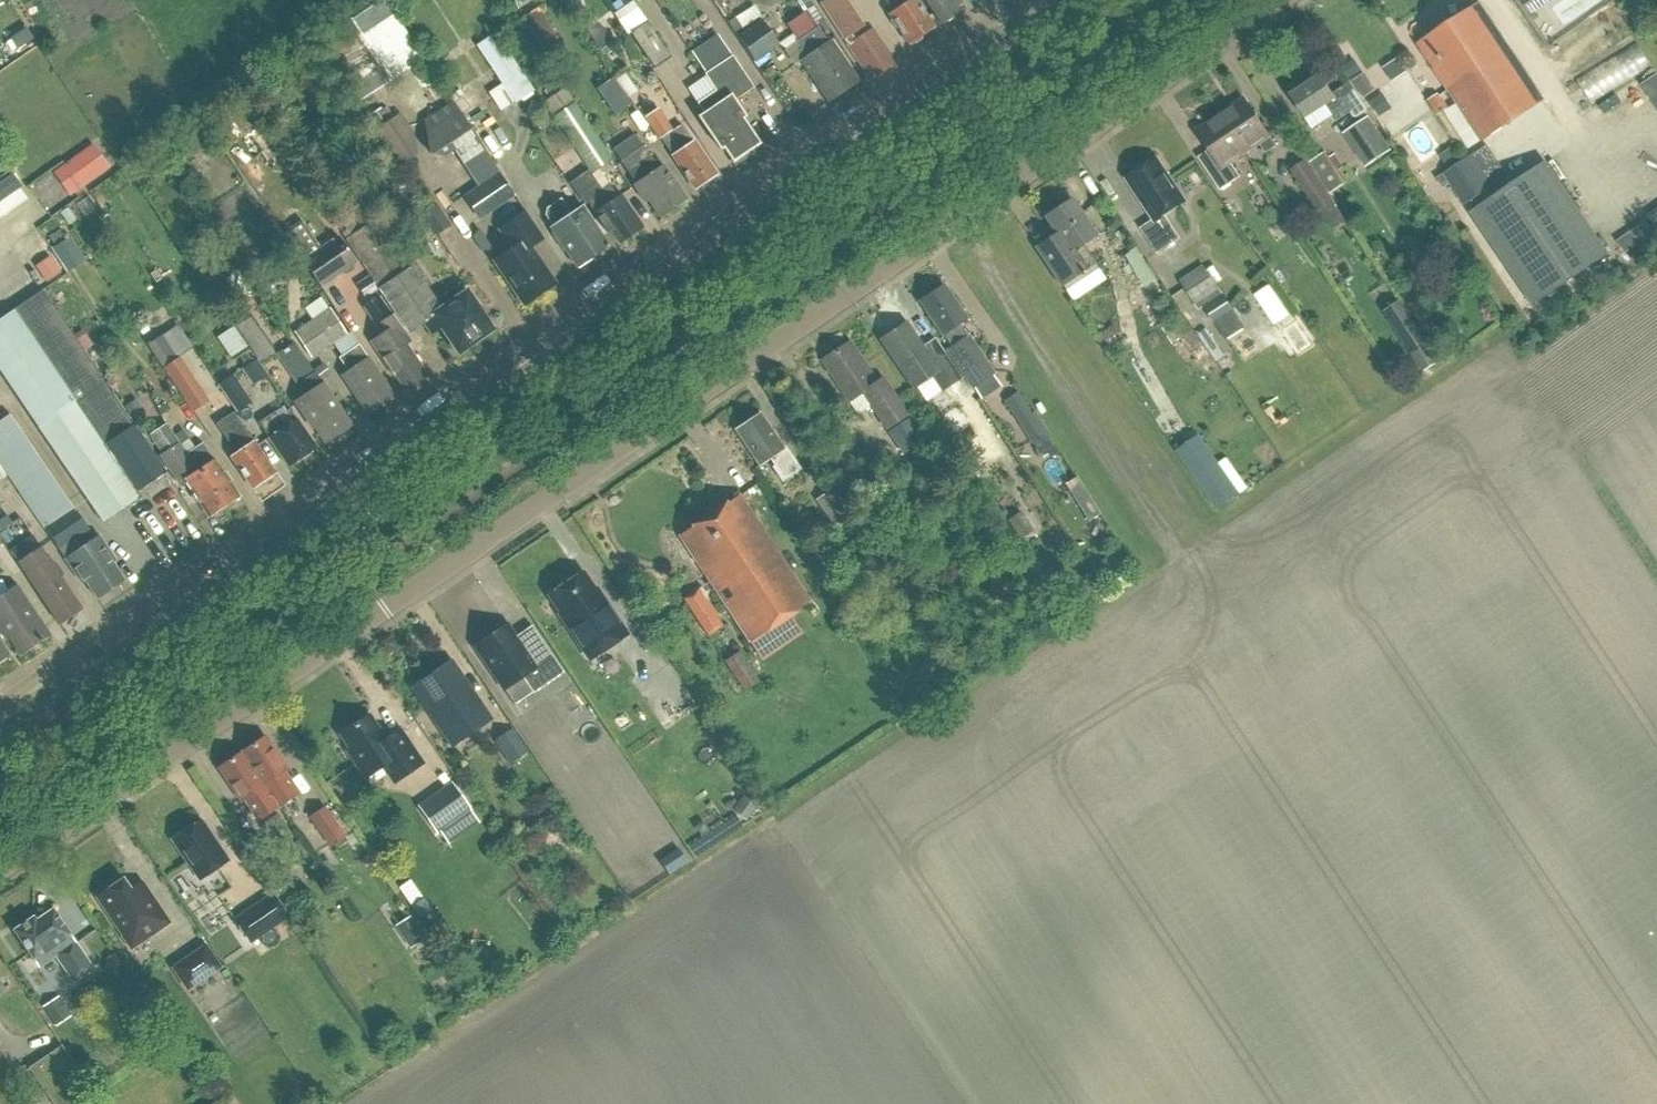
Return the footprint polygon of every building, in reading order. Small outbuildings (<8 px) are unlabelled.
[(386,0),(383,0),(353,20),(351,17),(317,41),(338,72),(341,71),(352,88),(347,92),(313,43),(299,52),(316,75),(341,113),(360,100),(424,56),(386,0)] [(851,35),(863,27),(845,0),(826,0),(820,4),(844,40),(845,39),(848,45),(847,46),(868,75),(873,72),(876,76),(895,63),(872,29),(855,41),(851,35)] [(892,12),(889,14),(910,44),(933,28),(914,0),(884,0),(892,12)] [(940,22),(957,11),(952,3),(957,0),(925,0),(940,22)] [(1482,140),(1543,100),(1479,4),(1418,45),(1482,140)] [(524,16),(543,45),(557,36),(539,6),(524,16)] [(803,36),(822,22),(812,8),(793,22),(803,36)] [(655,67),(671,56),(647,19),(631,30),(655,67)] [(755,64),(780,47),(760,19),(736,37),(755,64)] [(828,43),(818,29),(796,44),(801,51),(798,52),(803,59),(801,61),(829,102),(858,82),(830,41),(828,43)] [(516,102),(535,89),(496,31),(477,43),(516,102)] [(1638,42),(1578,82),(1592,103),(1652,63),(1638,42)] [(732,56),(705,74),(706,76),(716,91),(717,90),(720,95),(723,100),(714,106),(729,127),(732,125),(740,136),(736,139),(748,156),(761,147),(742,119),(745,117),(731,95),(750,82),(732,56)] [(1656,110),(1656,74),(1655,71),(1637,84),(1656,110)] [(1368,72),(1354,76),(1361,96),(1375,91),(1368,72)] [(1332,115),(1341,129),(1368,111),(1352,87),(1336,98),(1321,75),(1291,95),(1307,119),(1313,128),(1332,115)] [(615,113),(631,103),(614,76),(598,87),(615,113)] [(706,76),(687,88),(698,103),(704,113),(698,117),(720,150),(723,148),(735,165),(748,156),(736,139),(740,136),(732,125),(729,127),(714,106),(723,100),(720,95),(717,90),(716,91),(706,76)] [(1437,116),(1448,108),(1439,94),(1428,101),(1437,116)] [(1221,115),(1246,152),(1259,143),(1266,153),(1277,146),(1245,99),(1221,115)] [(592,172),(613,158),(576,101),(555,114),(592,172)] [(502,204),(514,195),(490,159),(491,158),(462,116),(453,103),(425,122),(429,153),(444,156),(453,150),(479,187),(487,182),(502,204)] [(660,139),(661,138),(695,189),(716,175),(694,142),(683,150),(677,141),(679,139),(673,130),(659,109),(646,118),(660,139)] [(374,131),(398,168),(414,158),(412,131),(400,114),(374,131)] [(1231,162),(1246,152),(1221,115),(1197,131),(1210,150),(1199,158),(1221,190),(1240,177),(1231,162)] [(1343,134),(1366,167),(1389,150),(1366,117),(1343,134)] [(55,171),(71,194),(109,166),(94,144),(55,171)] [(659,169),(644,147),(621,162),(636,184),(634,186),(645,203),(648,201),(659,217),(686,198),(664,165),(659,169)] [(10,164),(1,150),(0,151),(0,170),(10,164)] [(1347,184),(1326,152),(1310,163),(1331,194),(1347,184)] [(1464,204),(1489,187),(1468,156),(1444,172),(1464,204)] [(1155,223),(1183,204),(1187,202),(1176,186),(1157,157),(1125,178),(1155,223)] [(1331,194),(1310,163),(1307,158),(1292,168),(1320,210),(1335,200),(1331,194)] [(1535,303),(1608,254),(1546,161),(1473,210),(1535,303)] [(609,185),(602,189),(588,170),(569,183),(584,203),(587,201),(595,213),(594,213),(607,233),(611,230),(620,243),(642,228),(621,196),(617,198),(609,185)] [(0,183),(0,219),(27,201),(20,189),(22,188),(13,174),(0,183)] [(571,214),(561,199),(543,212),(552,227),(551,228),(553,232),(551,233),(560,246),(562,244),(578,268),(609,247),(581,206),(571,214)] [(1056,233),(1051,237),(1035,247),(1042,258),(1061,286),(1095,264),(1082,245),(1096,236),(1071,199),(1045,216),(1056,233)] [(435,234),(449,225),(435,203),(421,212),(435,234)] [(524,305),(555,284),(528,243),(540,235),(524,212),(499,229),(512,249),(494,261),(524,305)] [(57,245),(76,234),(63,213),(44,224),(57,245)] [(441,309),(412,266),(409,268),(376,218),(346,238),(380,288),(379,288),(409,333),(424,323),(432,334),(441,328),(458,354),(478,341),(477,340),(493,330),(475,304),(467,291),(441,309)] [(1644,222),(1635,228),(1643,240),(1652,234),(1644,222)] [(1171,224),(1160,231),(1170,245),(1181,238),(1171,224)] [(322,286),(357,261),(337,233),(302,258),(322,286)] [(72,238),(54,250),(68,273),(86,261),(72,238)] [(51,257),(37,267),(48,283),(62,273),(51,257)] [(1204,263),(1181,279),(1196,303),(1201,299),(1229,341),(1246,329),(1218,288),(1220,287),(1204,263)] [(967,336),(959,324),(967,319),(944,284),(919,301),(942,336),(943,335),(950,347),(946,350),(972,388),(994,373),(968,335),(967,336)] [(137,492),(166,472),(43,290),(0,319),(0,370),(104,522),(141,497),(137,492)] [(313,357),(348,332),(322,295),(305,307),(313,317),(295,330),(313,357)] [(1420,320),(1430,313),(1419,297),(1409,304),(1420,320)] [(276,352),(262,331),(251,315),(237,325),(262,362),(276,352)] [(427,376),(406,344),(410,341),(393,315),(376,326),(382,335),(371,342),(394,376),(397,374),(407,389),(427,376)] [(1425,372),(1442,361),(1414,320),(1397,331),(1425,372)] [(944,352),(932,361),(905,322),(881,339),(914,388),(931,377),(942,392),(962,378),(944,352)] [(163,335),(149,344),(165,367),(178,358),(163,335)] [(369,415),(394,397),(359,345),(342,356),(352,370),(342,376),(369,415)] [(849,352),(844,345),(826,357),(831,364),(826,367),(849,401),(862,392),(886,429),(907,415),(883,378),(876,382),(854,348),(849,352)] [(191,407),(193,410),(208,400),(180,357),(178,358),(165,367),(178,387),(191,407)] [(254,384),(268,375),(256,357),(243,367),(254,384)] [(325,443),(351,426),(315,372),(302,381),(309,392),(296,401),(314,428),(315,427),(325,443)] [(238,412),(251,403),(233,375),(220,384),(238,412)] [(296,419),(290,409),(286,412),(293,421),(285,427),(275,412),(259,423),(289,467),(317,448),(297,419),(296,419)] [(254,442),(253,442),(232,412),(216,423),(237,453),(231,457),(253,488),(275,473),(254,442)] [(1033,443),(1046,435),(1032,412),(1019,420),(1033,443)] [(783,448),(760,414),(735,430),(759,466),(770,459),(774,466),(772,467),(782,482),(800,469),(785,447),(783,448)] [(149,434),(162,454),(178,442),(166,423),(149,434)] [(45,529),(81,583),(85,580),(97,599),(124,580),(112,562),(115,560),(100,536),(80,549),(73,540),(89,529),(75,509),(26,436),(0,453),(0,460),(45,529)] [(1198,436),(1177,451),(1217,509),(1239,494),(1198,436)] [(194,467),(186,454),(178,442),(162,454),(160,455),(179,483),(184,480),(209,517),(224,507),(196,465),(194,467)] [(196,465),(224,507),(240,497),(214,459),(214,460),(203,443),(186,454),(194,467),(196,465)] [(834,525),(847,516),(830,489),(816,497),(834,525)] [(749,642),(810,601),(739,495),(678,536),(749,642)] [(51,563),(41,548),(19,563),(59,624),(81,609),(61,578),(64,577),(64,573),(57,562),(53,561),(51,563)] [(603,599),(599,602),(581,574),(551,594),(563,611),(559,614),(590,660),(627,635),(603,599)] [(50,635),(17,586),(0,597),(0,630),(7,640),(10,639),(21,655),(50,635)] [(707,636),(722,626),(698,589),(683,599),(707,636)] [(532,626),(516,637),(507,624),(501,628),(474,646),(504,690),(522,678),(533,694),(563,673),(532,626)] [(8,654),(0,642),(0,660),(8,654)] [(745,689),(760,679),(740,649),(725,659),(745,689)] [(414,687),(428,708),(441,727),(452,744),(489,719),(451,662),(414,687)] [(383,741),(378,733),(380,732),(369,715),(352,726),(353,726),(341,734),(350,749),(347,751),(366,778),(383,766),(395,783),(423,764),(400,730),(383,741)] [(511,763),(526,753),(512,730),(496,741),(511,763)] [(242,752),(279,806),(298,793),(284,773),(287,770),(264,737),(242,752)] [(259,819),(279,806),(242,752),(219,768),(242,801),(245,799),(259,819)] [(437,831),(471,808),(452,780),(418,804),(437,831)] [(330,846),(344,837),(324,807),(310,817),(330,846)] [(200,879),(228,860),(201,820),(173,840),(200,879)] [(677,850),(661,861),(669,874),(686,863),(677,850)] [(171,922),(147,887),(143,881),(132,889),(124,878),(98,896),(125,935),(124,935),(132,948),(148,937),(171,922)] [(251,940),(287,915),(272,894),(236,918),(251,940)] [(425,900),(413,908),(421,920),(433,912),(425,900)] [(78,942),(55,908),(38,920),(36,916),(15,929),(41,968),(58,956),(75,982),(94,968),(77,943),(78,942)] [(411,946),(418,942),(424,937),(410,915),(396,923),(411,946)] [(189,988),(221,966),(206,944),(174,966),(189,988)] [(57,1025),(69,1017),(56,997),(44,1005),(57,1025)] [(86,1098),(68,1072),(76,1067),(61,1046),(29,1068),(53,1103),(77,1103),(86,1098)]
